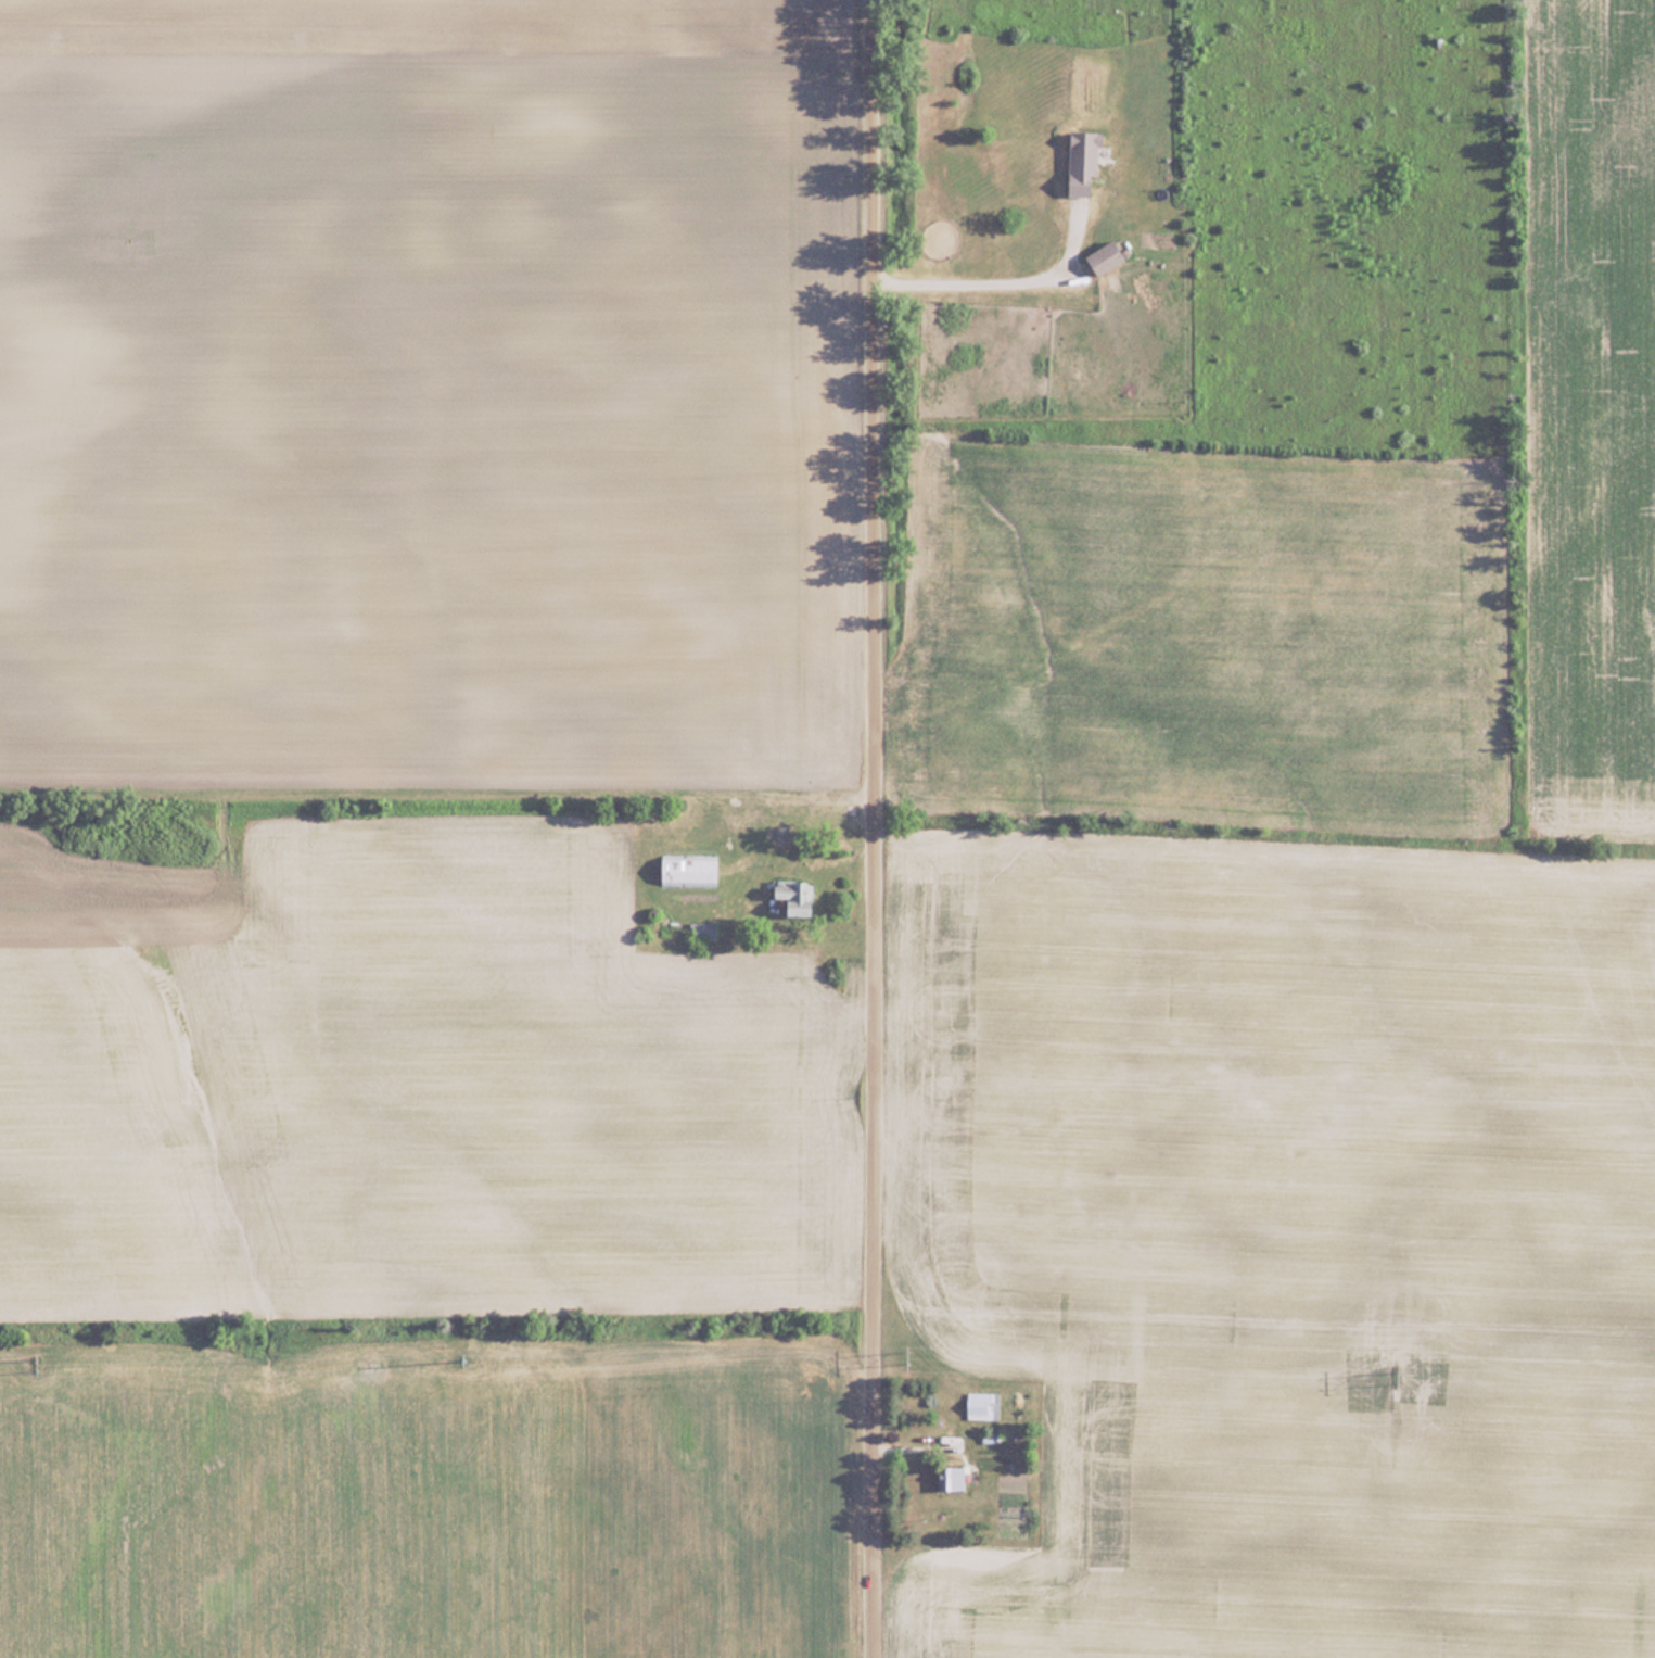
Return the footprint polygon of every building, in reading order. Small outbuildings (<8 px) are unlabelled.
[(1099,131),(1071,131),(1069,195),(1098,196),(1099,131)] [(1087,256),(1100,276),(1127,258),(1114,238),(1087,256)] [(718,885),(718,855),(661,855),(661,885),(718,885)] [(774,899),(788,899),(788,916),(813,916),(813,880),(774,880),(774,899)] [(690,938),(715,938),(715,922),(690,922),(690,938)] [(999,1419),(999,1392),(966,1392),(966,1419),(999,1419)] [(963,1451),(963,1437),(942,1437),(942,1451),(963,1451)] [(964,1466),(946,1466),(946,1488),(964,1488),(964,1466)]
